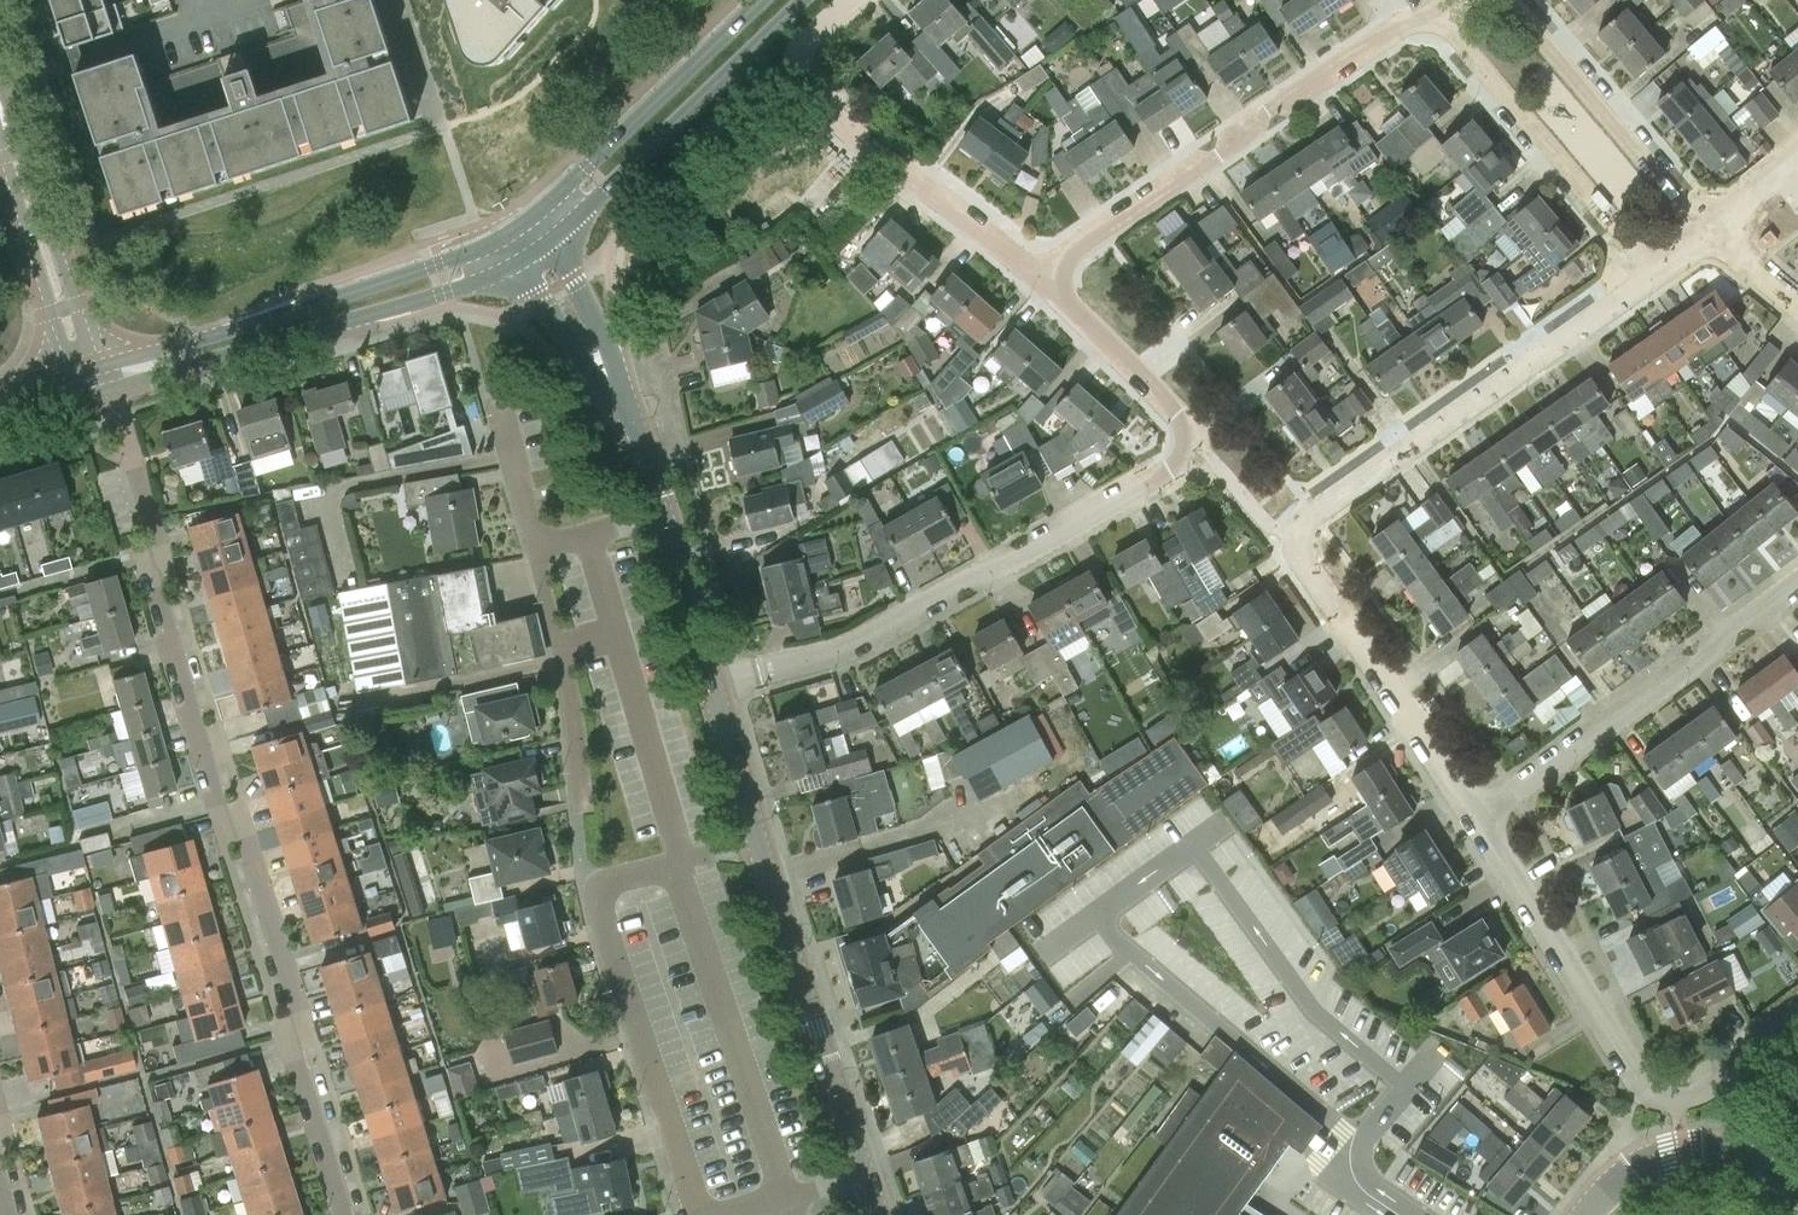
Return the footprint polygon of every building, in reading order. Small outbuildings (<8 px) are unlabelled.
[(107,6),(105,0),(52,0),(60,22),(107,6)] [(331,74),(260,96),(251,69),(250,69),(245,52),(220,60),(226,77),(225,78),(234,105),(163,129),(138,54),(77,74),(100,145),(101,145),(105,156),(104,157),(123,216),(167,201),(167,200),(178,197),(222,183),(221,182),(232,179),(233,180),(305,156),(305,155),(316,151),(316,152),(359,138),(359,137),(370,134),(415,120),(395,61),(394,61),(391,50),(392,50),(375,0),(307,0),(331,74)] [(476,50),(477,52),(478,54),(481,57),(483,60),(485,61),(487,62),(489,63),(490,64),(492,64),(493,64),(495,65),(497,65),(499,64),(501,64),(503,63),(506,62),(509,60),(510,59),(512,58),(562,0),(458,0),(476,50)] [(939,46),(951,36),(958,43),(968,35),(999,71),(1016,56),(1014,54),(1015,53),(1003,40),(1002,41),(981,17),(971,26),(948,0),(925,0),(910,13),(939,46)] [(1109,0),(1087,0),(1071,15),(1085,30),(1104,13),(1105,15),(1115,6),(1109,0)] [(1139,0),(1120,0),(1127,8),(1139,0)] [(1174,8),(1168,0),(1156,0),(1165,14),(1174,8)] [(1280,50),(1262,23),(1249,31),(1237,14),(1235,16),(1224,0),(1214,0),(1209,3),(1212,7),(1254,68),(1280,50)] [(1314,0),(1260,0),(1279,27),(1289,19),(1301,36),(1327,18),(1314,0)] [(1353,0),(1314,0),(1327,18),(1353,0)] [(1580,13),(1596,0),(1569,0),(1580,13)] [(1675,6),(1685,18),(1705,0),(1682,0),(1675,6)] [(1749,0),(1725,0),(1721,3),(1730,14),(1749,0)] [(68,48),(125,30),(117,3),(107,6),(60,22),(68,48)] [(1149,72),(1151,71),(1181,117),(1208,98),(1191,73),(1201,67),(1196,61),(1177,33),(1165,41),(1172,52),(1162,59),(1154,47),(1156,46),(1132,7),(1115,18),(1140,56),(1139,57),(1149,72)] [(1212,7),(1197,18),(1205,29),(1197,34),(1190,23),(1189,24),(1177,33),(1196,61),(1201,67),(1210,60),(1228,86),(1254,68),(1212,7)] [(1617,56),(1646,31),(1627,8),(1597,33),(1617,56)] [(1077,34),(1066,21),(1042,42),(1054,55),(1077,34)] [(1120,30),(1115,22),(1100,32),(1104,37),(1113,31),(1115,34),(1120,30)] [(1697,62),(1715,48),(1716,47),(1726,40),(1717,28),(1707,35),(1688,50),(1697,62)] [(1646,31),(1617,56),(1636,79),(1666,53),(1646,31)] [(882,85),(893,75),(911,95),(920,87),(921,88),(925,84),(931,91),(945,78),(916,46),(906,55),(889,36),(876,49),(873,45),(858,59),(882,85)] [(1793,52),(1770,71),(1794,102),(1797,98),(1797,59),(1793,52)] [(1155,135),(1181,117),(1151,71),(1149,72),(1129,86),(1117,68),(1115,69),(1110,62),(1097,71),(1102,79),(1103,78),(1124,110),(1123,111),(1133,125),(1144,118),(1155,135)] [(1025,93),(1049,78),(1041,65),(1017,80),(1025,93)] [(1749,91),(1760,82),(1747,67),(1736,76),(1749,91)] [(1415,112),(1397,127),(1376,145),(1395,169),(1408,158),(1435,135),(1436,135),(1428,126),(1451,106),(1426,76),(1402,97),(1415,112)] [(1110,166),(1135,149),(1117,122),(1116,123),(1112,118),(1123,111),(1124,110),(1103,78),(1102,79),(1076,96),(1077,97),(1068,103),(1110,166)] [(1657,102),(1675,125),(1700,105),(1711,95),(1702,84),(1690,93),(1681,82),(1657,102)] [(1780,115),(1761,92),(1744,106),(1763,129),(1780,115)] [(1675,125),(1693,146),(1729,117),(1711,95),(1700,105),(1675,125)] [(1086,182),(1110,166),(1068,103),(1057,110),(1074,135),(1072,136),(1080,147),(1068,155),(1086,182)] [(962,145),(986,162),(1006,136),(1006,137),(1013,128),(1012,127),(1014,125),(1014,126),(1024,113),(1023,113),(1025,111),(1015,104),(1003,120),(1001,119),(994,128),(982,119),(962,145)] [(1025,134),(1035,122),(1024,113),(1014,126),(1025,134)] [(1731,175),(1747,162),(1727,137),(1738,128),(1729,117),(1693,146),(1711,169),(1721,161),(1731,175)] [(1442,144),(1435,135),(1408,158),(1424,176),(1444,160),(1447,164),(1453,159),(1463,171),(1495,145),(1473,119),(1442,144)] [(1047,167),(1050,129),(1044,125),(1034,140),(1033,142),(1032,167),(1047,167)] [(1316,144),(1334,171),(1348,192),(1359,184),(1354,176),(1378,160),(1368,145),(1357,152),(1340,127),(1316,144)] [(1022,133),(1021,134),(1013,128),(1006,137),(1006,136),(986,162),(995,169),(991,175),(1005,185),(1009,179),(1010,180),(1029,154),(1016,144),(1024,135),(1022,133)] [(1291,160),(1310,187),(1321,179),(1336,201),(1348,192),(1334,171),(1316,144),(1291,160)] [(1495,145),(1463,171),(1477,187),(1451,209),(1459,219),(1443,232),(1450,241),(1493,204),(1486,195),(1516,170),(1495,145)] [(1267,177),(1293,214),(1316,198),(1309,188),(1310,187),(1291,160),(1267,177)] [(1293,214),(1267,177),(1243,193),(1261,220),(1273,212),(1280,221),(1293,241),(1305,232),(1293,214)] [(1406,193),(1385,209),(1401,230),(1422,213),(1406,193)] [(1522,252),(1559,221),(1539,197),(1508,222),(1493,204),(1450,241),(1466,262),(1499,233),(1498,232),(1502,228),(1522,252)] [(1216,259),(1207,248),(1240,225),(1226,205),(1192,229),(1196,234),(1164,258),(1185,285),(1225,255),(1224,253),(1216,259)] [(895,264),(917,240),(893,218),(871,242),(895,264)] [(1562,270),(1557,264),(1579,245),(1559,221),(1522,252),(1535,267),(1520,278),(1529,292),(1562,270)] [(1349,246),(1357,257),(1370,248),(1362,237),(1349,246)] [(917,240),(895,264),(891,269),(914,290),(940,261),(935,256),(940,251),(926,238),(922,244),(917,240)] [(1299,271),(1275,240),(1264,248),(1287,279),(1299,271)] [(740,264),(751,282),(791,257),(783,243),(773,250),(770,246),(740,264)] [(1338,273),(1356,260),(1347,247),(1329,260),(1338,273)] [(1236,270),(1225,255),(1185,285),(1204,312),(1235,290),(1242,299),(1267,281),(1251,260),(1236,270)] [(1354,287),(1375,272),(1366,260),(1345,275),(1354,287)] [(1429,297),(1460,341),(1483,325),(1474,312),(1493,299),(1494,299),(1483,285),(1475,274),(1465,262),(1450,272),(1455,279),(1429,297)] [(865,296),(879,282),(862,264),(847,277),(865,296)] [(1481,269),(1475,274),(1483,285),(1493,277),(1492,275),(1488,270),(1481,269)] [(1492,275),(1493,277),(1483,285),(1494,299),(1493,299),(1503,312),(1517,301),(1517,300),(1519,299),(1504,279),(1498,271),(1492,275)] [(949,328),(979,294),(955,273),(934,298),(944,307),(936,317),(949,328)] [(1250,311),(1220,333),(1242,362),(1270,342),(1269,341),(1278,334),(1266,318),(1278,309),(1289,324),(1296,319),(1299,323),(1306,318),(1294,302),(1275,275),(1267,281),(1242,299),(1250,311)] [(1328,314),(1354,297),(1342,278),(1300,307),(1320,335),(1335,325),(1328,314)] [(698,312),(747,332),(769,319),(746,281),(698,312)] [(1695,305),(1720,341),(1742,326),(1717,290),(1695,305)] [(899,294),(895,298),(896,299),(881,313),(880,312),(879,313),(887,322),(888,321),(894,328),(913,307),(912,306),(899,294)] [(960,337),(972,348),(980,339),(981,340),(1003,316),(979,294),(949,328),(960,337)] [(1417,332),(1436,358),(1460,341),(1429,297),(1428,298),(1425,294),(1413,302),(1428,324),(1417,332)] [(1674,321),(1706,368),(1727,353),(1719,341),(1720,341),(1695,305),(1676,319),(1674,321)] [(925,317),(913,307),(894,328),(908,343),(907,344),(918,363),(934,345),(926,331),(925,332),(918,325),(925,317)] [(747,332),(698,312),(696,313),(710,368),(753,357),(746,332),(747,332)] [(1412,375),(1378,327),(1371,318),(1359,326),(1374,347),(1375,346),(1382,357),(1369,366),(1388,392),(1412,375)] [(1436,358),(1417,332),(1405,341),(1389,319),(1378,327),(1412,375),(1436,358)] [(1695,375),(1706,368),(1674,321),(1653,335),(1677,371),(1687,364),(1695,375)] [(1019,374),(1041,349),(1017,328),(995,353),(996,353),(988,363),(998,372),(996,375),(1008,385),(1019,373),(1019,374)] [(1288,423),(1316,401),(1307,388),(1322,377),(1313,365),(1322,358),(1326,364),(1336,357),(1317,331),(1291,350),(1305,368),(1267,396),(1288,423)] [(1631,351),(1664,398),(1674,391),(1665,379),(1677,371),(1653,335),(1631,351)] [(1770,342),(1750,366),(1743,375),(1751,386),(1757,381),(1781,351),(1770,342)] [(921,367),(940,356),(934,345),(918,363),(921,367)] [(1041,349),(1019,374),(1043,395),(1065,371),(1041,349)] [(1664,398),(1631,351),(1609,366),(1634,401),(1645,393),(1653,405),(1664,398)] [(376,375),(379,384),(383,398),(415,389),(423,415),(452,406),(437,353),(408,362),(408,365),(376,375)] [(931,384),(923,369),(920,370),(911,355),(897,363),(907,379),(916,374),(925,388),(931,384)] [(1738,403),(1750,413),(1768,391),(1789,408),(1797,397),(1797,365),(1791,359),(1766,389),(1757,381),(1751,386),(1742,398),(1738,403)] [(961,377),(948,365),(931,383),(941,400),(961,377)] [(796,402),(796,403),(803,422),(807,421),(809,425),(850,402),(843,388),(850,384),(846,377),(839,381),(838,379),(833,382),(831,376),(796,396),(799,401),(796,402)] [(964,398),(973,387),(961,377),(941,400),(953,421),(971,410),(964,398)] [(1567,396),(1603,447),(1615,438),(1598,414),(1610,406),(1591,379),(1567,396)] [(775,380),(755,385),(759,407),(780,403),(775,380)] [(304,393),(312,421),(310,422),(319,455),(346,447),(334,409),(355,403),(349,383),(318,393),(317,389),(304,393)] [(1058,408),(1071,420),(1060,432),(1062,435),(1052,440),(1062,458),(1075,451),(1069,442),(1103,404),(1080,383),(1058,408)] [(1718,415),(1723,410),(1728,414),(1738,403),(1742,398),(1726,386),(1704,412),(1711,421),(1712,421),(1717,428),(1724,420),(1718,415)] [(1316,401),(1288,423),(1308,450),(1336,430),(1340,435),(1354,424),(1351,420),(1359,414),(1361,417),(1374,407),(1360,388),(1325,414),(1316,401)] [(913,399),(920,412),(932,404),(925,392),(913,399)] [(1028,426),(1046,406),(1033,395),(1019,410),(1028,426)] [(1543,413),(1561,439),(1573,431),(1590,456),(1603,447),(1567,396),(1543,413)] [(1789,408),(1797,415),(1797,397),(1789,408)] [(285,429),(277,401),(239,412),(252,454),(271,448),(273,455),(289,450),(283,429),(285,429)] [(1738,403),(1728,414),(1761,442),(1771,430),(1750,413),(1738,403)] [(1127,426),(1103,404),(1069,442),(1075,451),(1062,458),(1052,440),(1039,448),(1054,474),(1079,460),(1077,458),(1081,455),(1082,452),(1091,447),(1099,449),(1102,448),(1105,450),(1127,426)] [(1046,406),(1028,426),(1035,438),(1056,414),(1046,406)] [(1627,439),(1641,430),(1626,408),(1612,418),(1627,439)] [(960,433),(978,422),(971,410),(953,421),(960,433)] [(1004,508),(1005,508),(1012,513),(1021,508),(1020,499),(1044,486),(1026,454),(1039,447),(1034,438),(1035,438),(1028,426),(1019,410),(1018,411),(1017,410),(998,421),(1018,459),(979,481),(976,486),(981,496),(987,496),(994,492),(1004,508)] [(1519,429),(1555,480),(1567,472),(1550,448),(1561,439),(1543,413),(1519,429)] [(175,467),(201,459),(209,484),(236,476),(233,466),(232,466),(226,446),(211,450),(203,423),(197,425),(196,421),(186,424),(187,428),(165,434),(175,467)] [(1697,446),(1709,438),(1717,428),(1712,421),(1711,421),(1690,436),(1697,446)] [(788,464),(784,446),(796,443),(791,425),(732,439),(736,458),(733,461),(735,469),(739,470),(740,475),(788,464)] [(1655,425),(1643,433),(1667,467),(1679,459),(1655,425)] [(1738,453),(1747,442),(1727,427),(1719,437),(1738,453)] [(388,453),(393,470),(467,456),(462,436),(455,436),(453,428),(451,429),(454,439),(442,444),(439,436),(388,453)] [(1495,445),(1514,472),(1525,465),(1542,489),(1555,480),(1519,429),(1495,445)] [(1781,457),(1790,446),(1771,430),(1761,442),(1781,457)] [(850,435),(839,441),(846,452),(857,446),(850,435)] [(893,440),(844,470),(844,469),(824,481),(831,494),(820,501),(827,512),(840,504),(838,502),(905,461),(893,440)] [(393,470),(388,453),(384,443),(368,447),(373,464),(357,466),(359,476),(376,474),(393,470)] [(1514,472),(1495,445),(1472,462),(1490,489),(1507,513),(1519,505),(1502,481),(1514,472)] [(1699,472),(1719,458),(1711,446),(1690,460),(1699,472)] [(1794,449),(1784,460),(1797,471),(1797,453),(1794,449)] [(807,502),(803,487),(817,484),(816,480),(827,474),(821,451),(803,462),(781,471),(784,485),(764,490),(765,494),(746,498),(754,531),(795,521),(791,506),(807,502)] [(942,468),(935,454),(921,461),(929,476),(942,468)] [(242,497),(262,493),(252,460),(233,466),(236,476),(242,497)] [(1466,506),(1478,498),(1502,532),(1514,523),(1507,513),(1490,489),(1472,462),(1447,479),(1466,506)] [(1674,489),(1695,474),(1687,462),(1666,477),(1674,489)] [(1633,487),(1647,477),(1638,463),(1623,473),(1633,487)] [(68,507),(55,464),(28,471),(41,515),(68,507)] [(41,515),(28,471),(1,479),(14,523),(41,515)] [(1098,481),(1088,471),(1082,478),(1093,487),(1098,481)] [(409,507),(427,504),(436,553),(480,545),(475,520),(480,519),(474,488),(462,491),(459,474),(405,484),(409,507)] [(1616,498),(1629,489),(1620,476),(1608,485),(1616,498)] [(1,479),(0,480),(0,527),(14,523),(1,479)] [(1656,541),(1670,531),(1651,505),(1671,492),(1662,480),(1629,503),(1656,541)] [(912,512),(932,547),(960,532),(943,503),(956,496),(948,483),(934,491),(938,498),(912,512)] [(1775,532),(1797,513),(1797,512),(1776,483),(1752,502),(1775,532)] [(278,504),(293,500),(290,488),(274,491),(278,504)] [(1382,524),(1382,528),(1385,533),(1374,541),(1391,564),(1454,518),(1438,495),(1425,504),(1433,515),(1408,533),(1400,522),(1397,524),(1394,520),(1390,519),(1382,524)] [(1560,518),(1555,522),(1562,532),(1581,518),(1567,499),(1558,506),(1555,510),(1560,518)] [(284,534),(302,529),(293,500),(276,504),(284,534)] [(1728,520),(1752,550),(1775,532),(1752,502),(1728,520)] [(200,511),(203,524),(190,527),(197,551),(246,537),(239,513),(233,515),(230,505),(200,511)] [(1366,523),(1370,519),(1371,511),(1368,506),(1358,514),(1366,523)] [(1192,596),(1194,598),(1204,616),(1228,601),(1219,589),(1211,594),(1199,574),(1198,575),(1192,563),(1223,545),(1203,509),(1175,525),(1181,535),(1163,545),(1172,561),(1192,596)] [(1607,535),(1627,521),(1619,510),(1599,524),(1607,535)] [(932,547),(912,512),(885,527),(881,521),(868,528),(874,542),(888,534),(905,563),(932,547)] [(1423,577),(1435,569),(1427,558),(1464,531),(1454,518),(1391,564),(1409,588),(1423,577)] [(1705,539),(1729,568),(1752,550),(1728,520),(1705,539)] [(288,551),(321,542),(317,525),(302,529),(284,534),(288,551)] [(1583,552),(1603,538),(1595,527),(1575,541),(1583,552)] [(1546,529),(1528,542),(1534,551),(1553,538),(1546,529)] [(246,537),(197,551),(203,574),(253,560),(246,537)] [(811,586),(807,573),(832,567),(826,538),(800,544),(803,558),(763,568),(770,596),(811,586)] [(1729,568),(1705,539),(1681,558),(1705,587),(1729,568)] [(1149,575),(1161,597),(1169,609),(1192,596),(1172,561),(1162,567),(1147,541),(1115,559),(1129,586),(1149,575)] [(293,567),(326,558),(321,542),(288,551),(293,567)] [(1559,569),(1579,555),(1571,543),(1551,558),(1559,569)] [(71,568),(68,556),(54,560),(57,572),(71,568)] [(297,583),(330,575),(326,558),(293,567),(297,583)] [(57,572),(54,560),(40,564),(43,576),(57,572)] [(253,560),(203,574),(210,597),(269,580),(267,571),(257,574),(253,560)] [(1535,586),(1555,572),(1547,560),(1527,574),(1535,586)] [(1435,569),(1423,577),(1409,588),(1426,611),(1478,573),(1470,562),(1444,582),(1435,569)] [(884,563),(863,571),(873,592),(894,585),(884,563)] [(1470,617),(1463,607),(1473,599),(1469,593),(1484,582),(1484,581),(1497,571),(1491,563),(1478,573),(1426,611),(1444,636),(1470,617)] [(496,612),(485,614),(476,568),(440,575),(440,574),(387,585),(364,589),(340,593),(359,695),(540,656),(531,615),(498,623),(496,612)] [(1538,595),(1520,570),(1507,580),(1518,595),(1518,594),(1525,604),(1538,595)] [(1639,588),(1662,619),(1687,601),(1664,570),(1639,588)] [(19,583),(16,571),(2,575),(5,587),(19,583)] [(1092,572),(1061,589),(1085,631),(1111,617),(1121,636),(1138,627),(1118,592),(1107,599),(1092,572)] [(92,618),(122,609),(113,575),(65,589),(71,607),(88,602),(92,618)] [(335,594),(330,575),(297,583),(302,600),(335,594)] [(818,615),(818,614),(833,610),(834,615),(843,613),(842,607),(844,607),(840,592),(829,594),(827,586),(841,582),(840,578),(811,586),(770,596),(777,625),(818,615)] [(269,580),(210,597),(217,621),(266,607),(262,593),(272,590),(269,580)] [(1486,595),(1497,610),(1518,595),(1507,580),(1486,595)] [(1616,606),(1638,637),(1662,619),(1639,588),(1616,606)] [(1061,589),(1031,606),(1051,642),(1038,649),(1052,675),(1064,696),(1079,688),(1067,667),(1069,666),(1060,650),(1086,635),(1084,632),(1085,631),(1061,589)] [(1251,637),(1283,615),(1267,591),(1223,621),(1216,611),(1197,624),(1195,622),(1193,623),(1193,622),(1180,631),(1191,647),(1205,637),(1209,642),(1233,625),(1237,631),(1243,626),(1251,637)] [(15,603),(13,595),(0,598),(0,607),(15,603)] [(1194,598),(1183,605),(1193,622),(1193,623),(1195,622),(1204,616),(1194,598)] [(325,603),(309,607),(318,641),(333,637),(330,624),(325,603)] [(1592,623),(1614,654),(1638,637),(1616,606),(1592,623)] [(266,607),(217,621),(223,644),(272,630),(280,628),(277,618),(269,620),(266,607)] [(122,609),(92,618),(97,634),(80,639),(85,657),(132,643),(122,609)] [(1283,615),(1251,637),(1258,647),(1251,652),(1255,657),(1231,673),(1238,683),(1221,695),(1226,703),(1249,688),(1249,689),(1263,679),(1262,678),(1256,668),(1267,661),(1267,662),(1300,640),(1283,615)] [(1025,656),(1005,621),(974,638),(990,668),(980,674),(987,688),(1027,666),(1036,684),(1052,675),(1038,649),(1025,656)] [(1614,654),(1592,623),(1567,641),(1590,672),(1614,654)] [(1457,656),(1474,679),(1528,641),(1527,640),(1532,636),(1525,626),(1513,635),(1510,632),(1502,638),(1503,639),(1491,647),(1483,636),(1457,656)] [(272,630),(223,644),(230,667),(279,653),(272,630)] [(1485,707),(1518,684),(1508,670),(1518,662),(1517,662),(1534,649),(1528,641),(1474,679),(1491,702),(1485,706),(1485,707)] [(928,664),(945,697),(968,741),(978,736),(961,704),(967,701),(960,689),(971,683),(954,650),(928,664)] [(47,653),(32,657),(36,675),(51,672),(47,653)] [(279,653),(230,667),(236,691),(286,677),(279,653)] [(1792,667),(1784,655),(1761,672),(1780,698),(1792,689),(1797,696),(1797,662),(1792,667)] [(1535,708),(1561,689),(1574,680),(1556,656),(1537,670),(1518,684),(1485,707),(1493,718),(1499,714),(1508,727),(1535,708)] [(945,697),(928,664),(900,679),(917,711),(945,697)] [(1317,664),(1292,681),(1282,665),(1262,678),(1263,679),(1249,689),(1259,704),(1272,696),(1280,708),(1294,699),(1305,715),(1337,694),(1317,664)] [(120,710),(149,702),(141,672),(126,677),(123,665),(109,669),(112,681),(111,681),(120,710)] [(1797,723),(1780,698),(1761,672),(1738,689),(1756,715),(1769,706),(1788,730),(1797,723)] [(271,729),(303,719),(297,699),(292,701),(286,677),(236,691),(243,714),(265,708),(271,729)] [(892,724),(917,711),(900,679),(875,692),(892,724)] [(38,693),(35,681),(0,690),(0,703),(38,693)] [(534,728),(542,726),(538,706),(529,708),(526,697),(522,698),(518,683),(462,696),(466,713),(480,710),(487,740),(510,735),(512,740),(531,736),(529,730),(534,729),(534,728)] [(324,687),(296,695),(297,699),(303,719),(332,710),(324,687)] [(818,742),(814,726),(840,719),(844,734),(878,724),(864,696),(856,698),(835,704),(836,705),(776,723),(784,752),(818,742)] [(0,706),(0,732),(37,722),(31,698),(0,706)] [(149,702),(120,710),(109,713),(115,732),(86,740),(89,751),(101,747),(108,745),(117,743),(128,740),(128,739),(157,731),(149,702)] [(1715,706),(1691,723),(1713,754),(1722,747),(1737,737),(1715,706)] [(1347,709),(1322,725),(1315,714),(1270,744),(1284,766),(1314,746),(1327,766),(1341,757),(1342,758),(1368,741),(1347,709)] [(308,733),(336,725),(332,710),(303,719),(308,733)] [(427,714),(429,722),(441,719),(439,711),(427,714)] [(978,802),(1054,761),(1030,715),(955,756),(952,751),(923,759),(932,790),(946,786),(945,782),(965,777),(978,802)] [(925,723),(937,744),(947,739),(935,718),(925,723)] [(1747,729),(1763,751),(1774,742),(1759,720),(1747,729)] [(1168,737),(1158,723),(1146,731),(1156,745),(1168,737)] [(1713,754),(1691,723),(1667,740),(1689,771),(1713,754)] [(117,743),(120,753),(125,772),(136,768),(166,760),(157,731),(128,739),(128,740),(117,743)] [(910,731),(900,736),(911,757),(921,752),(910,731)] [(261,772),(310,757),(321,753),(318,743),(306,743),(302,732),(253,747),(261,772)] [(793,781),(827,771),(831,785),(831,786),(870,775),(870,773),(873,773),(866,749),(849,753),(843,734),(818,742),(784,752),(793,781)] [(1138,738),(1126,745),(1134,759),(1146,751),(1138,738)] [(1009,929),(1209,785),(1210,784),(1175,739),(1090,794),(1080,781),(978,855),(985,865),(951,889),(950,887),(913,913),(914,915),(900,924),(902,929),(844,946),(862,1006),(900,995),(906,1012),(915,1008),(931,996),(993,947),(1012,933),(1009,929)] [(1689,771),(1667,740),(1643,757),(1665,788),(1689,771)] [(1102,759),(1111,773),(1122,766),(1114,752),(1102,759)] [(59,760),(65,788),(78,784),(72,757),(59,760)] [(310,757),(261,772),(268,797),(318,782),(310,757)] [(1744,779),(1730,758),(1721,765),(1735,785),(1744,779)] [(541,791),(539,786),(540,785),(540,784),(543,779),(540,767),(535,763),(534,762),(533,760),(520,763),(519,759),(503,763),(504,767),(486,771),(486,772),(472,775),(484,826),(534,814),(529,794),(541,791)] [(127,801),(144,796),(148,809),(164,804),(161,794),(174,790),(166,760),(136,768),(125,772),(119,773),(127,801)] [(1382,760),(1353,778),(1370,803),(1370,805),(1399,787),(1394,780),(1397,779),(1399,774),(1393,765),(1388,764),(1385,766),(1382,760)] [(357,768),(339,774),(346,793),(364,787),(357,768)] [(0,776),(0,787),(16,783),(13,772),(0,776)] [(831,786),(831,785),(824,787),(828,802),(813,806),(820,828),(816,829),(814,832),(818,846),(822,848),(825,847),(826,848),(840,844),(840,845),(844,844),(844,843),(859,839),(858,835),(879,829),(867,788),(873,787),(870,775),(831,786)] [(1698,782),(1712,802),(1721,795),(1707,775),(1698,782)] [(23,812),(20,799),(33,795),(29,779),(16,783),(0,787),(0,795),(1,798),(2,798),(2,800),(0,800),(0,818),(23,812)] [(379,807),(400,802),(395,781),(374,785),(379,807)] [(318,782),(268,797),(276,821),(325,806),(318,782)] [(1573,830),(1577,828),(1584,841),(1618,824),(1612,813),(1628,805),(1619,785),(1611,782),(1599,788),(1602,795),(1569,811),(1570,812),(1565,815),(1564,819),(1569,829),(1573,830)] [(1322,784),(1273,817),(1284,835),(1333,802),(1322,784)] [(1401,786),(1399,787),(1370,805),(1355,815),(1322,836),(1329,847),(1354,831),(1361,843),(1337,859),(1335,855),(1320,865),(1329,879),(1344,870),(1344,871),(1378,849),(1371,838),(1386,828),(1387,831),(1415,813),(1414,811),(1416,810),(1418,805),(1412,796),(1407,795),(1401,786)] [(1630,801),(1646,824),(1668,813),(1649,786),(1630,801)] [(1697,813),(1683,792),(1674,798),(1689,819),(1697,813)] [(48,794),(39,796),(41,805),(50,803),(48,794)] [(1322,836),(1355,815),(1346,801),(1313,822),(1322,836)] [(73,810),(77,828),(93,824),(89,806),(73,810)] [(325,806),(276,821),(283,845),(333,830),(325,806)] [(1235,819),(1234,820),(1245,835),(1262,823),(1260,820),(1251,808),(1235,819)] [(1791,816),(1773,829),(1786,846),(1797,837),(1797,825),(1791,816)] [(359,822),(362,832),(376,827),(373,818),(359,822)] [(50,844),(64,841),(61,824),(46,827),(50,844)] [(1657,867),(1673,858),(1668,848),(1663,851),(1656,838),(1654,839),(1646,825),(1623,837),(1630,851),(1626,853),(1625,850),(1592,867),(1605,893),(1657,867)] [(141,855),(147,877),(197,864),(190,840),(162,848),(157,830),(129,838),(134,857),(141,855)] [(333,830),(283,845),(291,870),(340,855),(340,854),(352,851),(347,838),(336,841),(333,830)] [(469,878),(473,897),(444,904),(446,912),(504,898),(500,884),(549,872),(547,857),(544,845),(543,845),(539,831),(489,843),(496,872),(469,878)] [(1436,831),(1429,835),(1427,831),(1399,849),(1382,864),(1397,887),(1398,886),(1399,887),(1445,857),(1444,857),(1441,853),(1447,849),(1436,831)] [(105,832),(78,840),(82,854),(109,846),(105,832)] [(1744,851),(1733,836),(1720,845),(1732,861),(1744,851)] [(405,837),(389,841),(393,854),(409,849),(405,837)] [(940,854),(935,839),(914,846),(919,860),(940,854)] [(887,879),(911,866),(906,847),(865,859),(869,871),(835,881),(848,925),(883,915),(873,883),(887,879)] [(413,916),(439,908),(420,848),(394,856),(413,916)] [(388,867),(384,852),(373,855),(378,870),(388,867)] [(340,855),(291,870),(298,894),(348,879),(340,855)] [(1447,863),(1448,862),(1445,857),(1399,887),(1406,899),(1419,891),(1429,906),(1461,885),(1459,881),(1463,878),(1454,864),(1450,867),(1447,863)] [(35,901),(29,878),(46,874),(42,859),(7,868),(11,881),(0,884),(0,910),(35,901)] [(1285,861),(1273,869),(1284,886),(1296,878),(1285,861)] [(154,901),(203,887),(197,864),(147,877),(154,901)] [(1657,867),(1605,893),(1619,920),(1644,907),(1648,915),(1693,891),(1684,872),(1665,882),(1657,867)] [(1797,878),(1766,904),(1760,896),(1753,901),(1783,937),(1793,928),(1797,935),(1797,878)] [(348,879),(298,894),(306,919),(355,904),(348,879)] [(1757,879),(1744,890),(1752,899),(1762,891),(1764,889),(1757,879)] [(375,896),(387,892),(385,885),(372,888),(375,896)] [(160,924),(210,910),(203,887),(154,901),(160,924)] [(93,907),(89,888),(72,892),(76,911),(93,907)] [(1314,892),(1297,902),(1309,921),(1326,911),(1314,892)] [(107,893),(97,895),(102,915),(111,912),(107,893)] [(561,940),(565,939),(567,935),(564,923),(560,920),(556,921),(552,902),(519,911),(515,896),(456,910),(459,923),(496,914),(499,926),(521,920),(528,948),(561,940)] [(0,910),(0,935),(41,925),(35,901),(0,910)] [(1752,903),(1727,920),(1740,939),(1765,922),(1752,903)] [(355,904),(306,919),(313,944),(363,929),(355,904)] [(167,947),(216,933),(210,910),(160,924),(167,947)] [(391,912),(366,920),(371,937),(396,929),(391,912)] [(453,914),(431,918),(435,945),(457,941),(453,914)] [(1504,955),(1495,940),(1502,935),(1492,920),(1485,925),(1482,920),(1442,945),(1440,940),(1441,939),(1431,923),(1390,949),(1400,965),(1428,948),(1437,962),(1451,954),(1466,979),(1504,955)] [(80,940),(90,938),(100,935),(97,922),(76,926),(80,940)] [(0,935),(0,960),(46,948),(41,925),(0,935)] [(1666,945),(1656,926),(1629,940),(1646,973),(1671,960),(1677,972),(1701,960),(1700,958),(1713,952),(1701,928),(1666,945)] [(173,970),(222,956),(216,933),(167,947),(173,970)] [(1021,946),(1012,933),(993,947),(1001,959),(1021,946)] [(1369,954),(1356,933),(1329,950),(1344,971),(1368,956),(1370,955),(1369,954)] [(100,936),(100,935),(90,938),(94,953),(104,950),(100,936)] [(374,942),(379,959),(383,957),(389,974),(408,967),(397,935),(374,942)] [(121,944),(111,946),(115,962),(124,959),(121,944)] [(0,960),(0,974),(3,985),(53,973),(46,948),(0,960)] [(1384,955),(1379,948),(1369,954),(1370,955),(1368,956),(1372,963),(1384,955)] [(329,992),(378,977),(370,952),(321,967),(329,992)] [(180,994),(229,980),(222,956),(173,970),(180,994)] [(111,974),(107,959),(91,963),(94,979),(111,974)] [(121,985),(131,983),(124,959),(115,962),(121,985)] [(1706,1013),(1704,1009),(1735,993),(1719,961),(1656,992),(1675,1029),(1706,1013)] [(520,997),(532,994),(539,1017),(560,1012),(558,1005),(577,1000),(567,963),(536,971),(537,974),(530,976),(527,966),(499,974),(505,994),(518,990),(520,997)] [(408,967),(389,974),(392,984),(411,977),(408,967)] [(1484,985),(1512,1030),(1522,1046),(1551,1028),(1523,983),(1515,988),(1505,972),(1484,985)] [(53,973),(3,985),(9,1009),(59,996),(53,973)] [(1036,992),(1044,1001),(1055,992),(1044,976),(1038,981),(1037,981),(1027,989),(1033,996),(1036,992)] [(378,977),(329,992),(336,1016),(385,1001),(378,977)] [(186,1017),(236,1003),(229,980),(180,994),(186,1017)] [(98,987),(104,1010),(119,1007),(113,983),(98,987)] [(149,1000),(145,984),(124,990),(129,1006),(149,1000)] [(1490,1012),(1476,990),(1458,1001),(1462,1007),(1454,1012),(1461,1024),(1469,1019),(1472,1023),(1490,1012)] [(59,996),(9,1009),(15,1033),(77,1017),(72,997),(60,1000),(59,996)] [(1150,1011),(1135,998),(1119,1017),(1134,1030),(1150,1011)] [(385,1001),(336,1016),(344,1041),(393,1026),(385,1001)] [(236,1003),(186,1017),(193,1040),(186,1042),(191,1059),(218,1052),(214,1035),(242,1027),(236,1003)] [(149,1022),(145,1005),(128,1009),(133,1027),(149,1022)] [(108,1030),(125,1026),(119,1007),(104,1010),(103,1011),(108,1030)] [(1088,1007),(1078,1016),(1088,1027),(1098,1018),(1088,1007)] [(421,1017),(418,1009),(401,1014),(403,1023),(421,1018),(421,1017)] [(1170,1028),(1154,1014),(1122,1052),(1138,1065),(1150,1052),(1170,1028)] [(428,1025),(425,1016),(421,1017),(421,1018),(403,1023),(406,1032),(428,1025)] [(77,1017),(15,1033),(21,1057),(71,1044),(65,1021),(77,1017)] [(550,1020),(505,1032),(514,1065),(559,1053),(550,1020)] [(946,1127),(953,1121),(971,1105),(958,1089),(936,1108),(926,1079),(952,1070),(954,1077),(973,1071),(974,1073),(992,1067),(997,1059),(985,1024),(968,1030),(975,1049),(885,1080),(899,1120),(923,1112),(932,1137),(937,1133),(946,1127)] [(393,1026),(344,1041),(352,1066),(401,1051),(393,1026)] [(871,1039),(885,1080),(975,1049),(968,1030),(960,1033),(959,1032),(937,1039),(940,1046),(918,1053),(908,1026),(871,1039)] [(1187,1042),(1170,1028),(1150,1052),(1167,1066),(1187,1042)] [(1235,1051),(1216,1035),(1200,1053),(1221,1071),(1235,1051)] [(1471,1035),(1468,1042),(1490,1052),(1493,1045),(1471,1035)] [(79,1042),(71,1044),(21,1057),(27,1082),(52,1076),(55,1089),(136,1069),(131,1049),(84,1061),(79,1042)] [(401,1051),(352,1066),(359,1091),(408,1075),(420,1071),(416,1057),(404,1061),(401,1051)] [(1241,1213),(1291,1144),(1303,1153),(1323,1125),(1235,1051),(1221,1071),(1187,1118),(1167,1146),(1117,1214),(1244,1214),(1241,1213)] [(1566,1095),(1565,1095),(1556,1087),(1545,1100),(1520,1079),(1527,1070),(1491,1055),(1484,1063),(1571,1138),(1591,1116),(1566,1095)] [(447,1068),(457,1099),(481,1092),(471,1060),(447,1068)] [(213,1108),(262,1093),(255,1069),(226,1078),(220,1061),(193,1069),(199,1087),(206,1085),(210,1097),(199,1100),(203,1111),(213,1108)] [(1527,1139),(1552,1161),(1571,1138),(1484,1063),(1475,1073),(1483,1080),(1492,1070),(1512,1088),(1504,1097),(1538,1127),(1527,1139)] [(557,1117),(574,1112),(608,1103),(605,1091),(610,1089),(612,1085),(608,1072),(605,1070),(565,1082),(570,1098),(553,1103),(557,1117)] [(428,1095),(433,1094),(448,1090),(442,1073),(423,1079),(428,1095)] [(408,1075),(359,1091),(367,1115),(416,1100),(408,1075)] [(544,1075),(497,1088),(500,1100),(547,1087),(544,1075)] [(159,1125),(171,1121),(165,1099),(173,1097),(170,1081),(153,1086),(158,1101),(153,1102),(159,1125)] [(42,1142),(92,1129),(86,1105),(98,1102),(94,1088),(46,1100),(50,1114),(36,1118),(42,1142)] [(220,1131),(269,1116),(262,1093),(213,1108),(220,1131)] [(416,1100),(367,1115),(374,1139),(424,1124),(416,1100)] [(988,1113),(977,1100),(971,1105),(953,1121),(965,1134),(988,1113)] [(608,1103),(574,1112),(583,1143),(617,1133),(608,1103)] [(1155,1137),(1167,1146),(1187,1118),(1175,1109),(1155,1137)] [(541,1110),(524,1115),(528,1126),(544,1121),(541,1110)] [(1048,1114),(1043,1119),(1050,1126),(1055,1120),(1048,1114)] [(228,1155),(277,1140),(269,1116),(220,1131),(228,1155)] [(1469,1127),(1484,1140),(1491,1132),(1477,1119),(1469,1127)] [(131,1126),(136,1144),(137,1144),(155,1139),(156,1138),(151,1121),(131,1126)] [(448,1126),(453,1141),(463,1138),(458,1122),(448,1126)] [(424,1124),(374,1139),(382,1164),(431,1149),(424,1124)] [(175,1125),(160,1129),(166,1148),(181,1144),(175,1125)] [(92,1129),(42,1142),(48,1166),(98,1153),(92,1129)] [(979,1139),(985,1157),(999,1153),(993,1134),(979,1139)] [(1459,1156),(1427,1137),(1414,1158),(1447,1177),(1459,1156)] [(155,1139),(137,1144),(137,1145),(124,1149),(128,1162),(141,1159),(143,1168),(145,1167),(162,1163),(163,1162),(156,1138),(155,1139)] [(979,1139),(951,1150),(914,1162),(925,1193),(961,1181),(957,1169),(975,1163),(985,1157),(979,1139)] [(1552,1161),(1527,1139),(1508,1161),(1533,1183),(1552,1161)] [(235,1178),(284,1163),(277,1140),(228,1155),(235,1178)] [(1513,1205),(1533,1183),(1508,1161),(1484,1140),(1483,1141),(1475,1150),(1490,1163),(1479,1175),(1513,1205)] [(170,1165),(185,1161),(181,1144),(166,1148),(170,1165)] [(504,1158),(507,1170),(517,1168),(557,1159),(554,1147),(504,1158)] [(48,1166),(54,1190),(104,1177),(118,1174),(117,1172),(111,1151),(112,1151),(111,1149),(98,1153),(48,1166)] [(431,1149),(382,1164),(390,1188),(439,1173),(431,1149)] [(502,1157),(483,1162),(486,1174),(505,1170),(502,1157)] [(517,1168),(522,1194),(551,1188),(556,1214),(579,1214),(601,1210),(600,1202),(632,1196),(625,1159),(593,1166),(593,1165),(560,1172),(557,1159),(517,1168)] [(163,1162),(162,1163),(145,1167),(150,1184),(167,1179),(163,1162)] [(1008,1180),(1002,1162),(989,1166),(995,1184),(1008,1180)] [(242,1201),(291,1186),(284,1163),(235,1178),(242,1201)] [(1072,1186),(1075,1182),(1057,1167),(1053,1171),(1056,1174),(1041,1193),(1044,1195),(1043,1197),(1055,1207),(1072,1186)] [(179,1195),(202,1188),(197,1170),(174,1178),(179,1195)] [(439,1173),(390,1188),(397,1213),(447,1198),(439,1173)] [(925,1193),(932,1214),(952,1214),(971,1208),(969,1203),(995,1194),(989,1176),(963,1185),(961,1181),(925,1193)] [(60,1214),(110,1201),(104,1177),(54,1190),(60,1214)] [(486,1194),(482,1179),(455,1187),(460,1204),(485,1196),(487,1196),(486,1194)] [(1016,1203),(1010,1184),(997,1189),(1003,1207),(1016,1203)] [(173,1201),(168,1186),(152,1191),(157,1206),(173,1201)] [(298,1209),(291,1186),(242,1201),(246,1214),(278,1214),(298,1209)] [(1072,1186),(1055,1207),(1065,1214),(1080,1214),(1092,1201),(1072,1186)] [(180,1199),(184,1214),(196,1214),(205,1212),(199,1194),(180,1199)] [(491,1211),(487,1196),(485,1196),(460,1204),(464,1214),(479,1214),(491,1211)] [(60,1214),(61,1214),(113,1214),(110,1201),(60,1214)] [(952,1214),(996,1214),(992,1204),(985,1206),(986,1208),(972,1213),(971,1208),(952,1214)]
